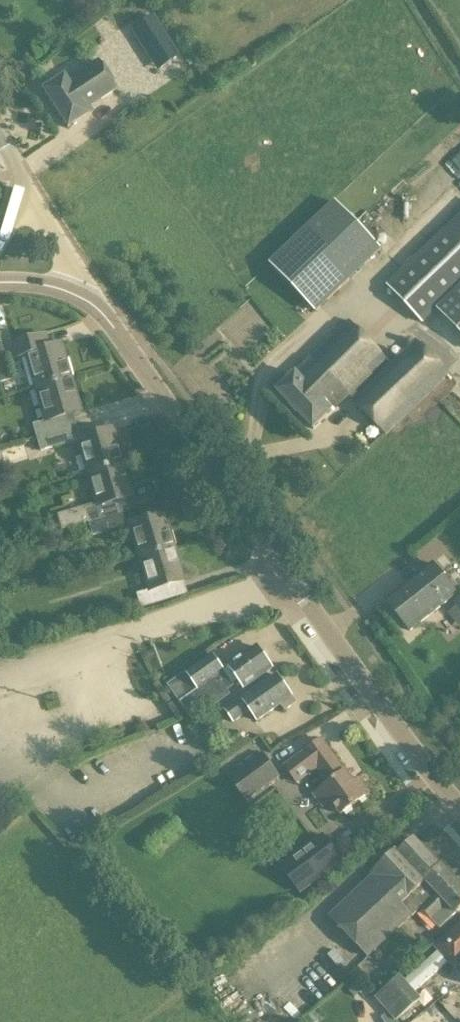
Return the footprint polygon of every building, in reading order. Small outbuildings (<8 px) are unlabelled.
[(178,58),(174,50),(152,18),(134,30),(160,70),(164,67),(178,58)] [(92,112),(89,108),(115,91),(96,61),(66,81),(63,76),(41,90),(66,128),(66,129),(67,128),(92,112)] [(434,174),(445,188),(459,175),(459,153),(434,174)] [(383,249),(337,198),(270,262),(317,312),(383,249)] [(385,285),(423,324),(437,311),(459,334),(459,214),(444,228),(385,285)] [(354,390),(385,360),(348,321),(287,380),(281,372),(270,383),(277,390),(275,392),(313,430),(348,396),(352,400),(386,436),(450,373),(415,339),(358,394),(354,390)] [(50,346),(45,334),(8,345),(12,359),(24,356),(34,390),(71,380),(60,343),(58,344),(50,346)] [(11,380),(0,342),(0,383),(11,380)] [(35,438),(75,426),(72,414),(80,412),(71,380),(34,390),(43,421),(31,424),(35,438)] [(35,438),(39,452),(75,441),(85,474),(121,462),(112,428),(79,438),(75,426),(35,438)] [(61,532),(87,524),(127,512),(123,499),(131,497),(121,462),(85,474),(93,504),(56,516),(61,532)] [(127,526),(137,558),(173,546),(163,513),(131,523),(127,512),(87,524),(91,536),(127,526)] [(139,609),(172,599),(168,586),(184,582),(173,546),(137,558),(146,591),(135,594),(139,609)] [(385,602),(409,632),(456,594),(432,564),(385,602)] [(192,721),(229,696),(226,691),(238,682),(243,690),(272,670),(256,646),(223,669),(213,654),(167,686),(179,701),(192,721)] [(285,711),(296,704),(276,675),(241,700),(239,698),(223,709),(233,724),(250,712),(257,722),(281,705),(285,711)] [(323,739),(285,765),(297,781),(318,766),(330,783),(315,794),(323,806),(331,800),(341,814),(369,794),(360,780),(354,784),(323,739)] [(245,802),(280,776),(262,752),(227,778),(245,802)] [(323,834),(279,866),(301,895),(344,863),(323,834)] [(437,893),(436,892),(439,889),(442,892),(455,880),(441,865),(440,866),(414,838),(397,854),(395,851),(371,874),(373,875),(329,916),(367,958),(413,916),(420,910),(437,893)] [(459,909),(459,886),(455,880),(442,892),(439,889),(436,892),(437,893),(420,910),(439,929),(459,909)] [(436,947),(455,968),(459,963),(459,925),(436,947)] [(395,1021),(421,1000),(399,975),(374,998),(395,1021)]
